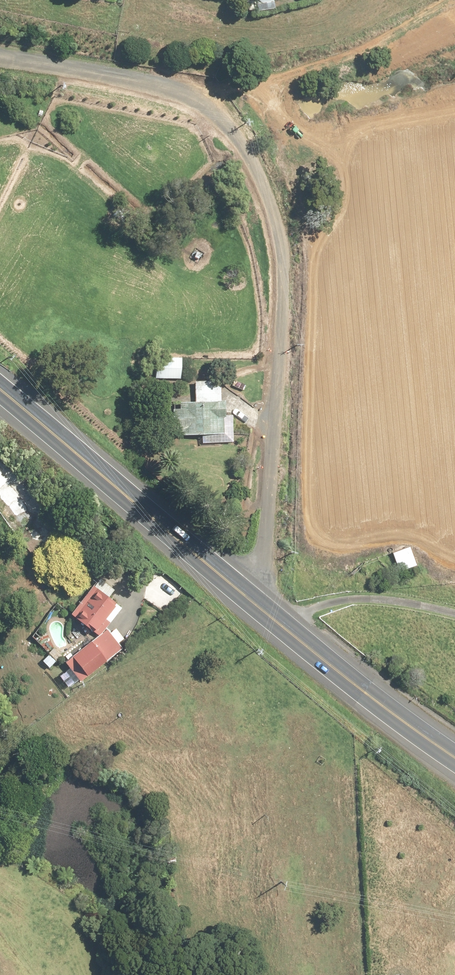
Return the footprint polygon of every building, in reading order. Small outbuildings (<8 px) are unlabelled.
[(273,0),(256,0),(258,12),(275,9),(273,0)] [(181,358),(162,358),(162,379),(181,379),(181,358)] [(222,382),(195,382),(195,401),(173,401),(173,435),(202,435),(202,443),(233,443),(233,432),(222,432),(222,382)] [(416,566),(409,547),(392,554),(399,572),(416,566)] [(87,678),(125,646),(106,630),(123,609),(96,587),(71,618),(91,637),(69,656),(87,678)]
